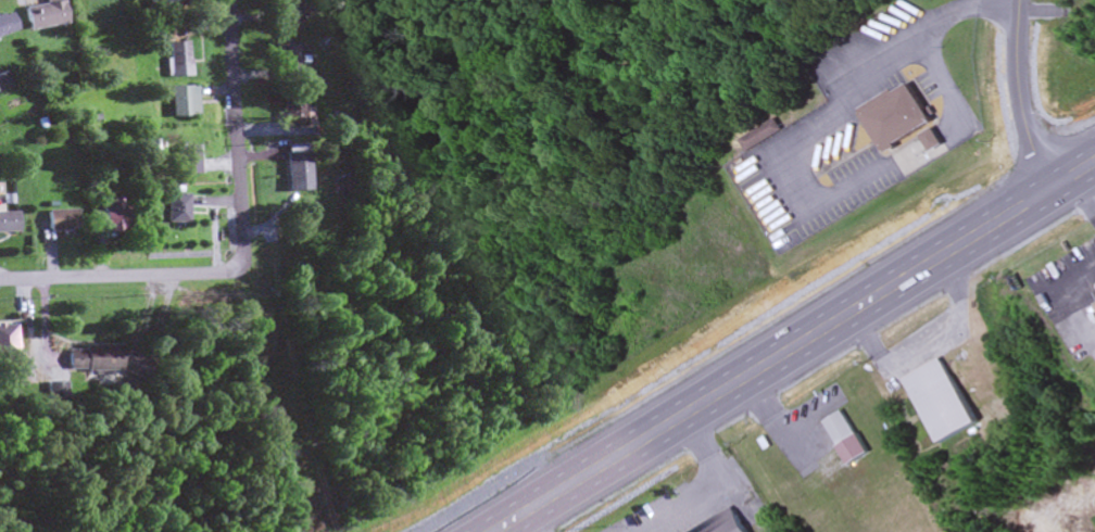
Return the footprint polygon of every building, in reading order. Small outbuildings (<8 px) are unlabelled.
[(58,0),(57,0),(21,6),(25,30),(62,24),(58,0)] [(6,11),(0,13),(0,35),(14,29),(6,11)] [(185,42),(164,42),(164,77),(185,77),(185,42)] [(298,67),(298,46),(277,46),(277,67),(298,67)] [(4,73),(0,75),(0,90),(9,87),(4,73)] [(860,107),(886,150),(934,121),(909,78),(860,107)] [(165,117),(192,117),(192,87),(165,87),(165,117)] [(309,108),(300,108),(300,96),(279,96),(279,127),(309,127),(309,108)] [(782,131),(774,118),(739,140),(746,152),(782,131)] [(942,144),(932,128),(920,136),(930,151),(942,144)] [(282,145),(282,192),(306,192),(306,145),(282,145)] [(192,150),(172,150),(172,174),(192,174),(192,150)] [(182,195),(161,195),(161,224),(182,224),(182,195)] [(98,232),(119,232),(119,197),(98,197),(98,232)] [(43,211),(43,231),(71,231),(71,211),(43,211)] [(14,213),(0,213),(0,233),(14,233),(14,213)] [(9,350),(9,325),(0,325),(0,350),(9,350)] [(112,370),(112,346),(62,346),(62,370),(112,370)] [(939,443),(977,424),(944,358),(906,377),(939,443)] [(869,455),(845,409),(825,420),(849,465),(869,455)] [(736,509),(692,531),(748,531),(736,509)]
